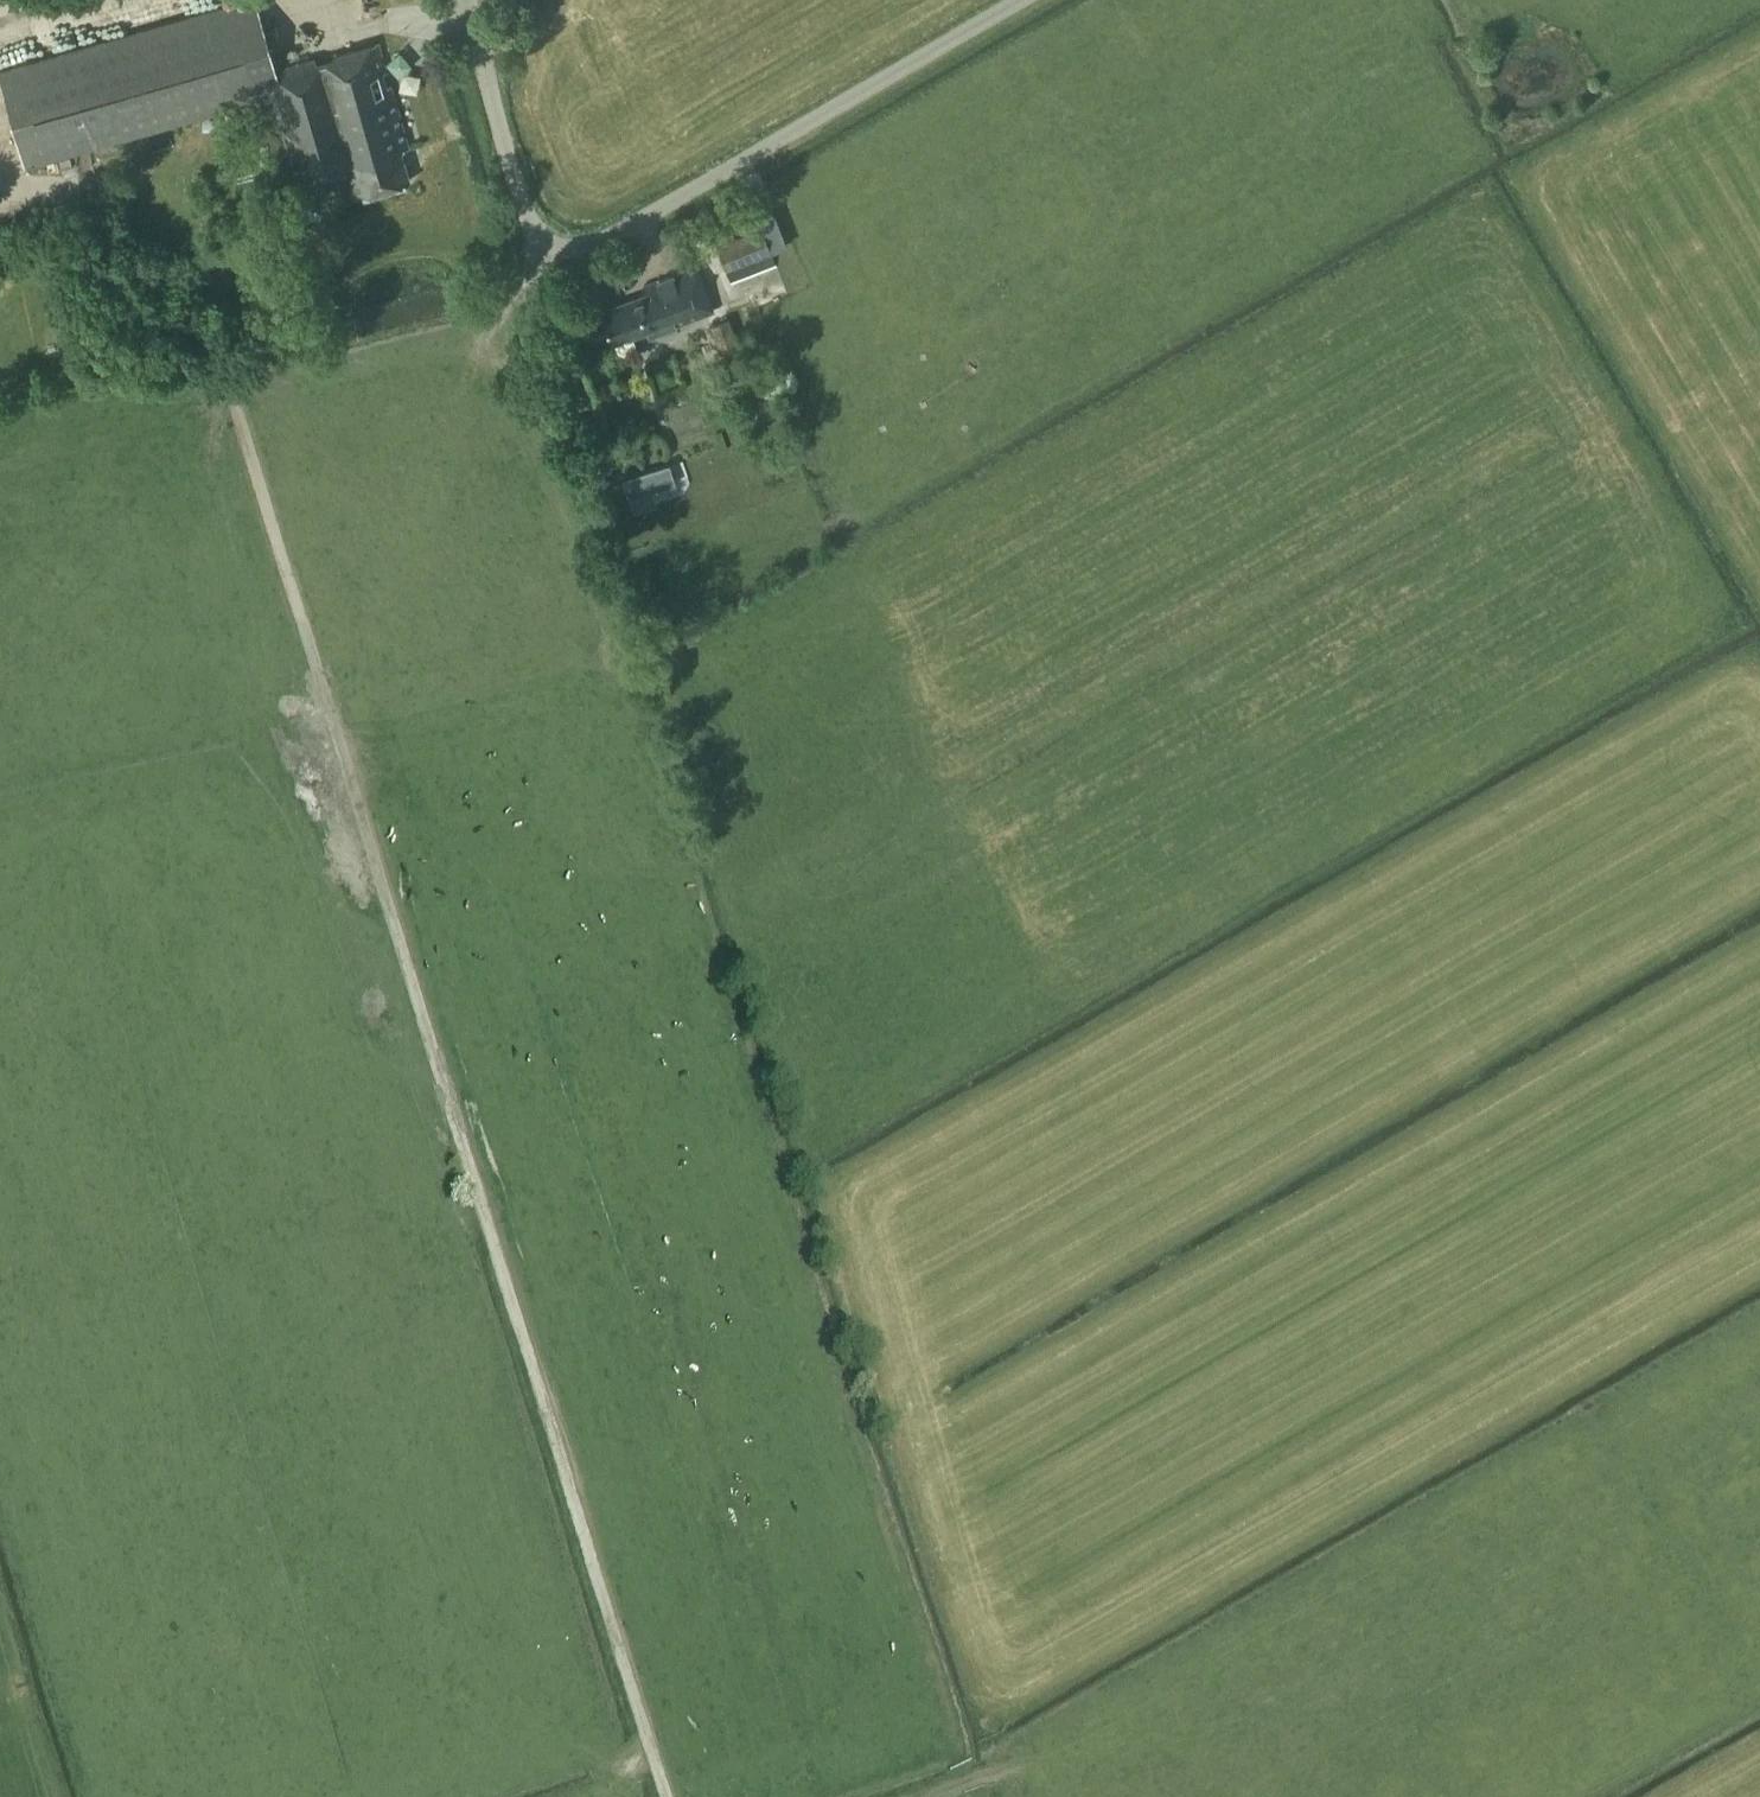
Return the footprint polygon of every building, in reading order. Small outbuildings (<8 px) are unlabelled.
[(316,59),(315,55),(276,66),(257,0),(239,0),(0,67),(0,74),(25,164),(258,98),(259,102),(273,98),(297,185),(337,174),(344,198),(358,194),(409,180),(400,149),(408,146),(378,41),(316,59)] [(772,250),(762,225),(716,243),(726,268),(772,250)] [(636,344),(632,334),(647,328),(650,334),(713,310),(696,264),(643,285),(646,291),(600,309),(612,341),(614,340),(618,350),(623,352),(634,348),(636,344)] [(738,345),(727,314),(709,320),(717,343),(710,346),(712,354),(738,345)]
